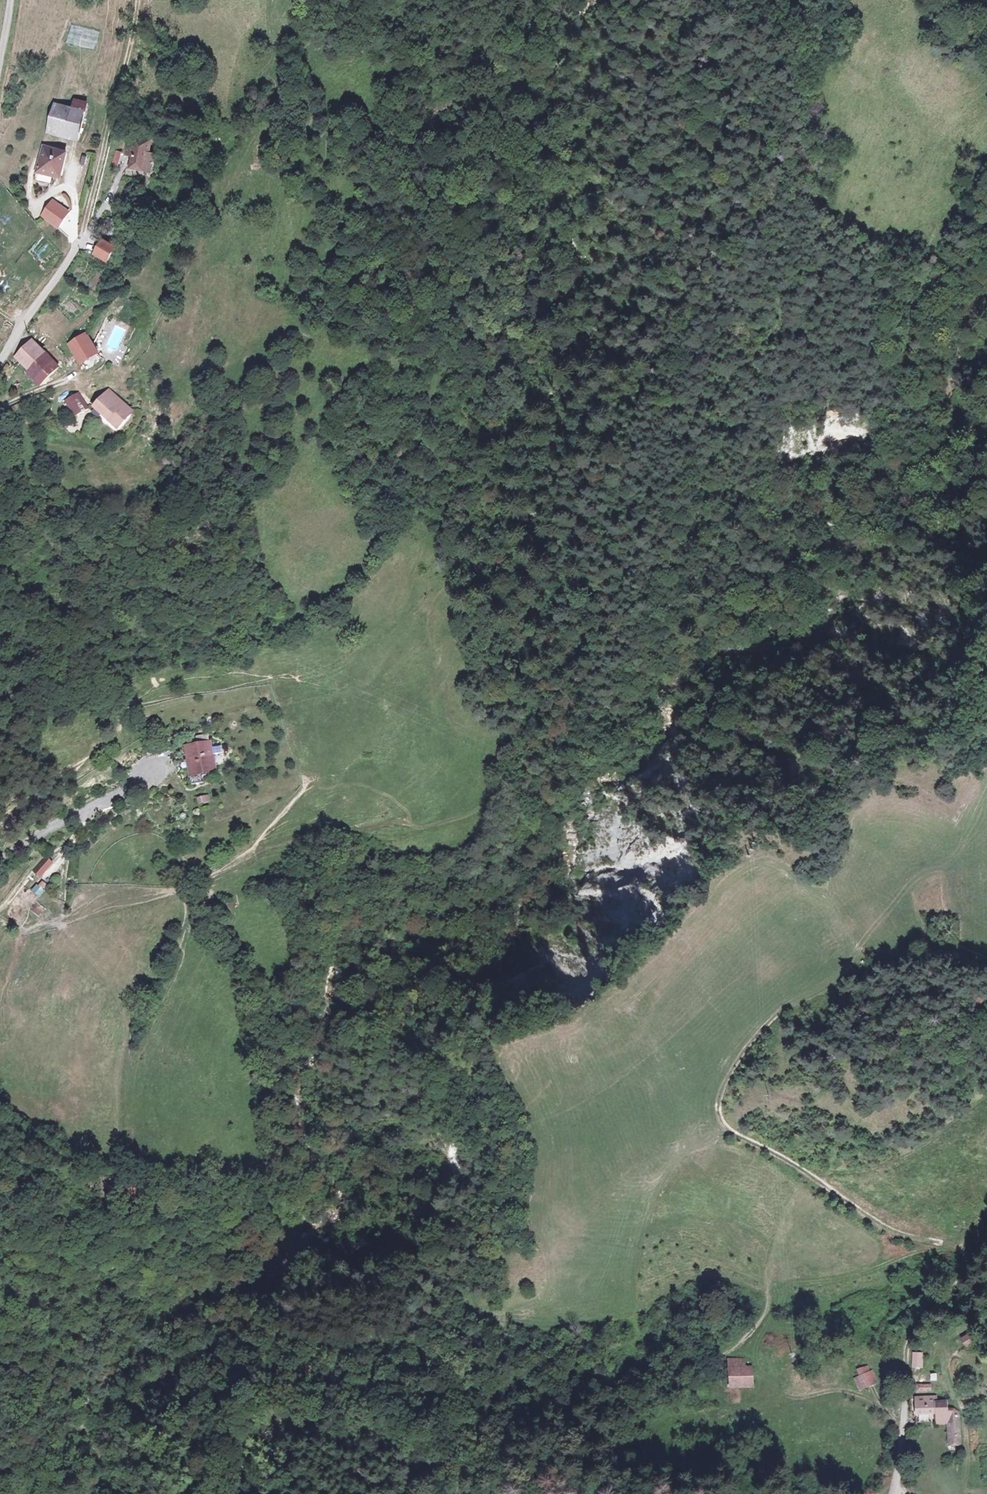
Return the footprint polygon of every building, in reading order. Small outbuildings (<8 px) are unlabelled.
[(75,141),(87,102),(73,98),(70,106),(53,101),(44,132),(75,141)] [(128,135),(124,155),(128,156),(126,168),(147,172),(154,141),(128,135)] [(42,143),(33,172),(58,180),(67,151),(42,143)] [(52,197),(38,215),(56,228),(69,210),(52,197)] [(106,262),(115,245),(99,237),(90,254),(106,262)] [(91,332),(74,344),(86,361),(103,349),(91,332)] [(65,367),(37,339),(16,358),(44,387),(65,367)] [(144,412),(114,389),(99,408),(129,431),(144,412)] [(81,391),(69,401),(84,420),(97,410),(81,391)] [(223,773),(215,740),(188,746),(195,779),(223,773)] [(198,806),(211,801),(208,793),(195,797),(198,806)] [(59,865),(49,856),(35,871),(46,880),(59,865)] [(34,885),(31,893),(40,896),(44,888),(34,885)] [(969,1331),(961,1336),(966,1346),(974,1342),(969,1331)] [(912,1349),(912,1364),(922,1364),(922,1349),(912,1349)] [(873,1358),(862,1361),(864,1367),(859,1369),(861,1381),(881,1377),(878,1365),(875,1365),(873,1358)] [(747,1361),(727,1362),(726,1388),(754,1388),(754,1373),(746,1372),(747,1361)] [(938,1390),(917,1393),(921,1417),(941,1415),(941,1418),(953,1417),(956,1436),(966,1435),(969,1434),(964,1405),(951,1407),(949,1395),(939,1396),(938,1390)]
